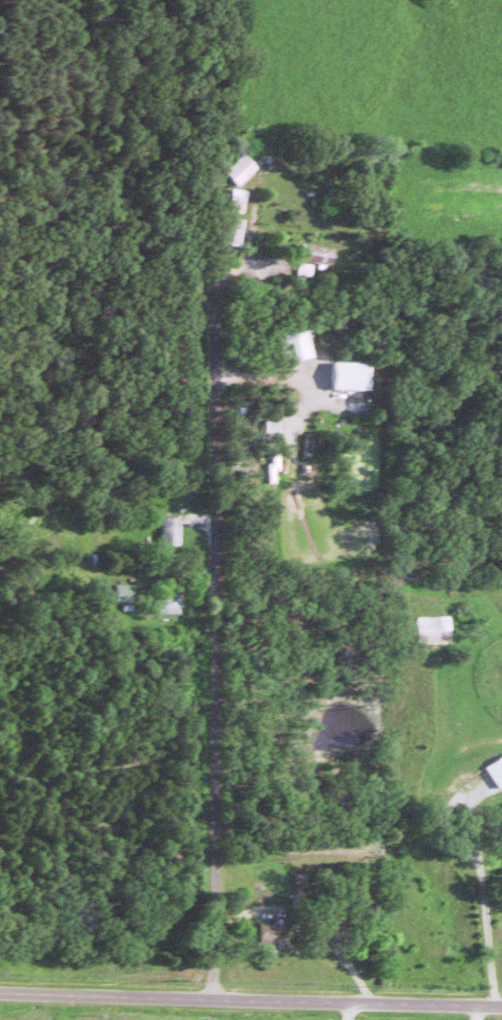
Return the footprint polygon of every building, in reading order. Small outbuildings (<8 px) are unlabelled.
[(262,166),(248,152),(229,170),(243,185),(262,166)] [(245,245),(248,219),(228,216),(225,242),(245,245)] [(338,249),(301,242),(299,255),(305,256),(302,273),(315,276),(318,262),(335,265),(338,249)] [(317,356),(310,329),(284,336),(291,363),(317,356)] [(372,389),(373,362),(336,362),(336,389),(372,389)] [(138,584),(120,584),(120,601),(138,601),(138,584)] [(183,613),(183,593),(160,592),(160,613),(183,613)] [(421,643),(454,642),(454,615),(421,616),(421,643)] [(489,767),(501,787),(501,759),(489,767)] [(287,924),(263,923),(263,947),(286,948),(287,924)]
